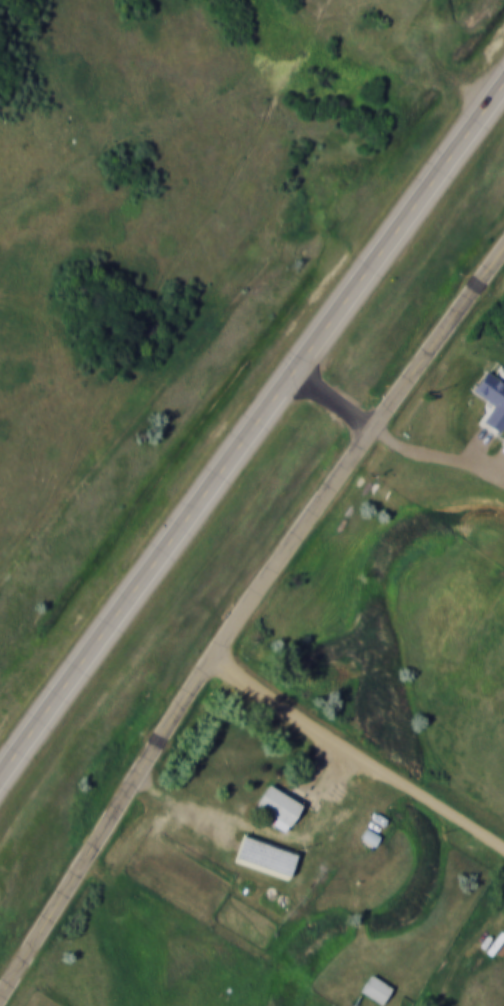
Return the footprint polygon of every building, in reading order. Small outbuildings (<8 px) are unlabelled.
[(285,831),(302,807),(270,784),(257,803),(278,818),(274,823),(285,831)] [(237,860),(290,876),(297,853),(244,837),(237,860)] [(362,991),(382,1004),(393,988),(372,975),(362,991)]
